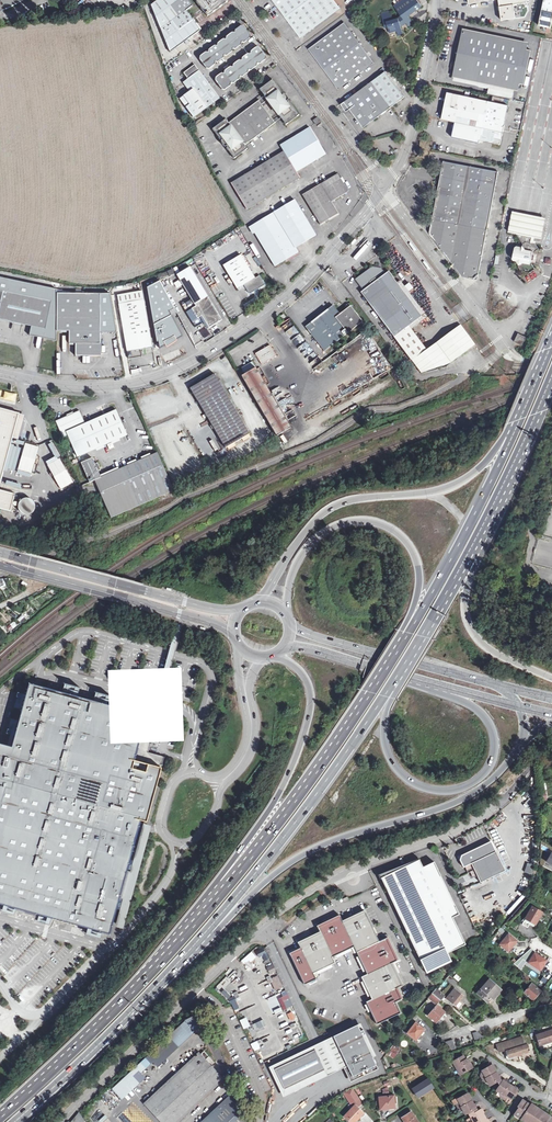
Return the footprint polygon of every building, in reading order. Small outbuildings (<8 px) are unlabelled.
[(26,0),(0,0),(0,12),(26,0)] [(170,55),(200,32),(185,13),(192,8),(186,0),(160,0),(150,7),(170,55)] [(207,18),(226,3),(224,0),(193,0),(207,18)] [(301,37),(307,33),(340,8),(334,0),(273,0),(286,18),(301,37)] [(395,5),(394,6),(401,16),(398,18),(393,19),(390,10),(381,13),(385,28),(388,28),(389,33),(396,31),(398,35),(403,34),(401,26),(406,23),(408,26),(413,23),(408,16),(422,6),(417,0),(402,0),(395,5)] [(502,20),(525,16),(529,10),(527,0),(499,0),(502,20)] [(539,25),(547,27),(546,31),(550,32),(551,21),(551,0),(544,0),(539,25)] [(373,62),(344,22),(309,49),(338,89),(373,62)] [(198,61),(204,69),(208,70),(214,66),(214,63),(216,64),(223,59),(223,57),(225,57),(231,53),(232,50),(234,51),(240,46),(241,44),(244,44),(249,40),(250,37),(243,28),(240,27),(234,32),(234,34),(231,34),(225,38),(225,41),(222,40),(216,44),(216,47),(213,47),(208,51),(207,54),(204,53),(199,57),(198,61)] [(524,42),(464,29),(454,78),(490,85),(514,90),(516,83),(524,85),(531,50),(523,49),(524,42)] [(214,81),(220,91),(223,91),(229,87),(230,85),(232,85),(238,81),(238,78),(241,79),(247,74),(247,72),(250,72),(256,68),(256,65),(259,66),(265,61),(265,58),(258,49),(255,49),(250,53),(249,56),(247,55),(240,60),(240,62),(237,62),(232,66),(231,69),(229,68),(223,73),(222,75),(220,75),(214,79),(214,81)] [(184,108),(191,119),(218,99),(194,66),(182,74),(187,80),(185,81),(194,92),(190,95),(188,93),(182,97),(188,106),(184,108)] [(350,109),(363,127),(397,102),(404,97),(385,72),(341,104),(346,111),(350,109)] [(258,89),(284,125),(297,115),(271,79),(258,89)] [(514,90),(490,85),(489,94),(513,99),(514,90)] [(453,129),(452,137),(479,143),(480,140),(500,145),(504,126),(504,125),(508,105),(447,92),(441,119),(455,122),(454,124),(453,129)] [(225,148),(232,159),(246,149),(243,145),(273,123),(256,101),(226,123),(224,120),(211,130),(218,140),(219,139),(220,140),(219,141),(219,142),(221,145),(222,146),(223,147),(225,146),(226,148),(225,148)] [(282,151),(294,171),(324,153),(308,127),(279,145),(282,151)] [(298,177),(294,171),(282,151),(230,182),(245,209),(298,177)] [(440,175),(429,233),(462,277),(477,280),(498,172),(443,161),(440,175)] [(301,194),(318,223),(336,213),(329,201),(346,191),(336,173),(301,194)] [(249,225),(273,265),(297,251),(294,246),(314,234),(293,199),(249,225)] [(541,238),(546,218),(513,212),(509,232),(517,234),(523,243),(522,247),(520,247),(516,247),(514,248),(512,258),(514,260),(516,260),(519,264),(518,267),(521,270),(530,272),(535,269),(532,264),(530,263),(533,251),(534,252),(539,248),(536,244),(531,243),(532,237),(541,238)] [(239,255),(222,265),(236,289),(243,285),(248,293),(263,284),(258,276),(253,278),(239,255)] [(425,261),(422,262),(429,270),(431,269),(425,261)] [(188,318),(191,325),(197,321),(199,324),(203,322),(207,328),(220,320),(188,267),(177,273),(181,279),(179,280),(189,299),(185,302),(188,306),(184,308),(189,317),(188,318)] [(360,291),(411,360),(426,349),(408,326),(421,316),(396,282),(393,277),(388,271),(385,274),(381,268),(371,267),(355,279),(363,290),(360,291)] [(173,269),(158,275),(159,279),(174,274),(173,269)] [(56,340),(57,330),(57,293),(57,291),(0,278),(0,320),(31,326),(45,329),(43,338),(56,340)] [(176,339),(183,336),(171,314),(176,311),(159,280),(147,287),(157,341),(158,341),(160,348),(165,345),(165,344),(176,338),(176,339)] [(117,294),(119,303),(143,299),(142,290),(117,294)] [(75,343),(75,355),(100,356),(100,343),(99,343),(99,332),(116,332),(110,293),(57,293),(57,330),(60,330),(69,330),(69,343),(75,343)] [(119,303),(127,351),(152,347),(143,299),(119,303)] [(339,314),(334,306),(323,314),(306,325),(324,350),(362,322),(351,306),(339,314)] [(297,347),(306,340),(294,325),(285,332),(297,347)] [(460,325),(412,361),(420,373),(451,363),(475,344),(460,325)] [(45,329),(31,326),(29,335),(43,338),(45,329)] [(122,331),(117,332),(122,364),(127,363),(122,331)] [(525,337),(518,333),(514,341),(522,345),(525,337)] [(165,345),(166,347),(177,340),(176,339),(176,338),(165,344),(165,345)] [(269,344),(255,353),(262,363),(275,354),(269,344)] [(307,364),(318,356),(310,347),(300,354),(307,364)] [(238,371),(276,437),(291,429),(252,363),(238,371)] [(190,388),(224,446),(249,433),(214,373),(190,388)] [(223,382),(227,390),(233,387),(229,380),(223,382)] [(4,391),(3,399),(15,402),(17,394),(4,391)] [(19,412),(0,407),(0,484),(19,412)] [(79,410),(55,421),(63,438),(68,436),(77,456),(127,434),(116,410),(103,416),(85,423),(79,410)] [(25,443),(18,470),(31,473),(39,447),(25,443)] [(94,479),(111,516),(173,489),(157,452),(100,476),(99,472),(93,458),(81,463),(89,481),(94,479)] [(60,458),(48,465),(61,489),(73,482),(60,458)] [(6,481),(5,485),(20,489),(21,484),(6,481)] [(11,510),(16,493),(0,489),(0,507),(11,510)] [(19,509),(20,511),(21,512),(22,513),(24,514),(25,515),(27,515),(28,515),(30,514),(32,514),(33,513),(34,511),(35,510),(35,508),(36,507),(36,505),(35,503),(35,502),(34,501),(32,500),(31,499),(30,498),(28,498),(26,498),(25,498),(23,499),(22,500),(20,501),(20,502),(19,504),(19,506),(19,508),(19,509)] [(551,569),(551,543),(540,540),(538,545),(547,547),(546,552),(536,549),(532,564),(551,569)] [(19,614),(22,619),(29,613),(26,609),(19,614)] [(3,636),(13,627),(8,623),(0,630),(0,633),(3,636)] [(30,683),(13,746),(8,745),(0,743),(0,903),(66,921),(75,924),(75,925),(77,926),(78,925),(97,930),(111,933),(118,908),(122,909),(118,923),(121,924),(124,925),(150,827),(146,825),(145,825),(139,846),(135,845),(142,820),(147,821),(161,767),(156,766),(139,761),(136,760),(148,715),(144,714),(37,685),(30,683)] [(477,876),(480,883),(505,871),(491,841),(462,856),(460,860),(463,867),(465,867),(471,864),(474,870),(477,876)] [(420,960),(427,973),(452,961),(448,953),(465,945),(453,918),(459,915),(434,862),(423,867),(419,860),(415,862),(414,861),(405,865),(406,866),(397,870),(397,869),(388,873),(387,872),(384,876),(384,877),(381,878),(389,893),(394,896),(392,900),(403,923),(408,926),(406,930),(417,953),(421,953),(420,960)] [(527,863),(524,872),(529,874),(532,865),(527,863)] [(471,864),(465,867),(468,873),(474,870),(471,864)] [(536,924),(543,912),(533,907),(523,924),(528,928),(532,922),(536,924)] [(296,952),(290,955),(305,985),(316,979),(314,973),(335,963),(333,957),(354,947),(367,974),(361,977),(371,999),(366,1002),(376,1024),(400,1013),(395,1002),(401,999),(396,988),(401,985),(391,963),(397,961),(386,938),(379,941),(365,912),(343,922),(340,917),(335,919),(324,924),(318,927),(321,933),(315,936),(304,941),(299,944),(301,950),(296,952)] [(499,937),(505,930),(501,927),(495,933),(499,937)] [(518,941),(509,934),(500,945),(507,951),(509,953),(518,941)] [(264,961),(269,959),(263,947),(255,952),(258,958),(262,956),(264,961)] [(547,962),(535,953),(528,963),(541,971),(547,962)] [(235,970),(227,978),(228,979),(236,971),(235,970)] [(457,982),(450,976),(447,979),(454,986),(457,982)] [(479,993),(489,1003),(501,990),(490,981),(479,993)] [(541,991),(532,984),(525,993),(534,1000),(541,991)] [(463,996),(455,989),(447,999),(456,1006),(463,996)] [(444,996),(437,990),(433,994),(440,1000),(444,996)] [(440,1000),(433,994),(430,998),(437,1004),(440,1000)] [(445,1012),(437,1006),(429,1016),(436,1022),(445,1012)] [(186,1020),(169,1037),(178,1047),(203,1023),(199,1014),(186,1020)] [(417,1040),(419,1036),(418,1034),(423,1028),(416,1023),(408,1033),(417,1040)] [(346,1062),(353,1076),(376,1065),(363,1035),(365,1034),(363,1030),(361,1031),(358,1025),(333,1036),(335,1040),(346,1062)] [(540,1045),(551,1041),(551,1030),(537,1035),(540,1045)] [(477,1032),(473,1033),(474,1037),(476,1042),(486,1039),(477,1032)] [(151,1054),(156,1058),(161,1063),(178,1047),(169,1037),(151,1054)] [(476,1042),(474,1037),(462,1041),(464,1046),(476,1042)] [(456,1049),(453,1039),(444,1042),(452,1050),(456,1049)] [(346,1062),(335,1040),(315,1050),(325,1070),(326,1072),(346,1062)] [(507,1051),(509,1058),(519,1055),(529,1051),(527,1045),(518,1047),(518,1046),(515,1046),(516,1048),(507,1051)] [(325,1070),(315,1050),(275,1069),(284,1089),(325,1070)] [(160,1121),(178,1121),(224,1080),(212,1067),(213,1066),(212,1065),(214,1063),(209,1057),(206,1060),(199,1053),(144,1105),(160,1121)] [(134,1077),(156,1058),(151,1054),(130,1073),(134,1077)] [(465,1060),(462,1056),(453,1061),(456,1067),(457,1066),(461,1073),(471,1068),(469,1064),(471,1063),(468,1058),(465,1060)] [(491,1064),(482,1071),(483,1074),(480,1076),(483,1081),(485,1079),(490,1086),(501,1079),(491,1064)] [(139,1083),(134,1077),(130,1073),(112,1089),(122,1099),(139,1083)] [(427,1079),(411,1089),(416,1097),(432,1087),(427,1079)] [(517,1089),(503,1081),(496,1091),(503,1095),(502,1098),(506,1100),(508,1097),(512,1099),(515,1094),(516,1094),(517,1094),(517,1092),(516,1091),(517,1089)] [(354,1094),(351,1090),(344,1095),(346,1099),(354,1094)] [(351,1110),(344,1117),(349,1121),(355,1121),(360,1117),(362,1119),(363,1117),(364,1116),(363,1114),(356,1108),(361,1103),(354,1094),(346,1099),(351,1105),(349,1108),(351,1110)] [(476,1109),(467,1094),(458,1099),(460,1103),(456,1105),(459,1109),(462,1108),(465,1115),(476,1109)] [(379,1097),(380,1108),(383,1108),(393,1108),(392,1096),(379,1097)] [(228,1097),(202,1121),(245,1121),(228,1097)] [(525,1121),(527,1121),(529,1121),(551,1121),(551,1117),(532,1104),(533,1103),(528,1100),(526,1102),(523,1100),(518,1107),(520,1108),(515,1113),(519,1116),(518,1117),(525,1121)] [(481,1110),(470,1116),(474,1121),(488,1121),(481,1110)] [(71,1121),(86,1121),(79,1113),(71,1121)] [(410,1113),(401,1119),(403,1121),(416,1121),(410,1113)]
